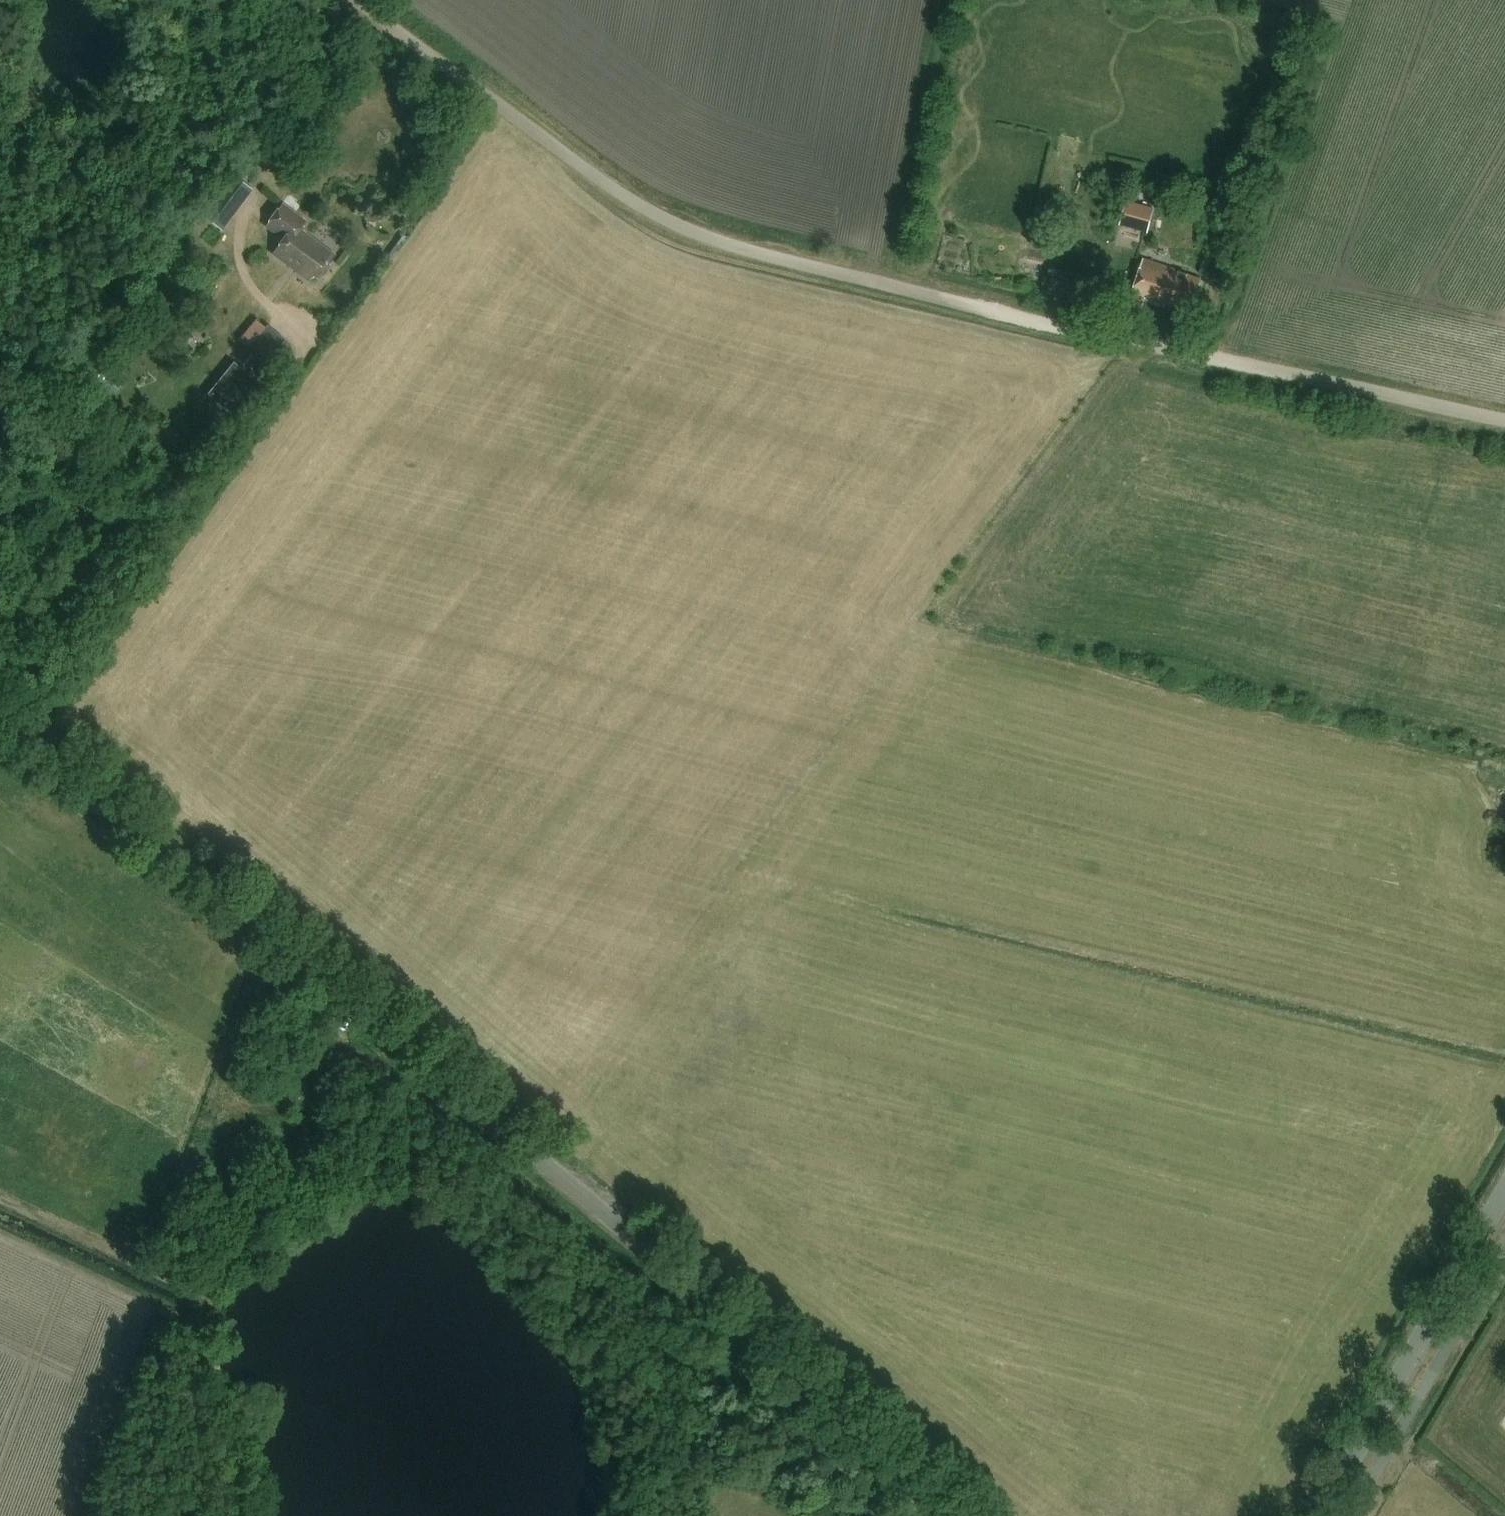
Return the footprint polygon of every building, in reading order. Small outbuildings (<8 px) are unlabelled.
[(1125,199),(1116,229),(1140,237),(1150,206),(1125,199)] [(317,283),(334,260),(299,234),(305,225),(281,207),(264,229),(282,243),(271,257),(308,285),(312,280),(317,283)] [(1190,315),(1200,280),(1144,262),(1130,307),(1143,311),(1144,305),(1161,310),(1164,307),(1190,315)] [(1047,294),(1079,303),(1084,285),(1052,277),(1047,294)] [(290,345),(285,341),(267,327),(265,329),(255,321),(239,340),(249,349),(248,351),(265,365),(270,359),(276,363),(290,345)] [(253,379),(234,364),(207,396),(226,411),(253,379)]
